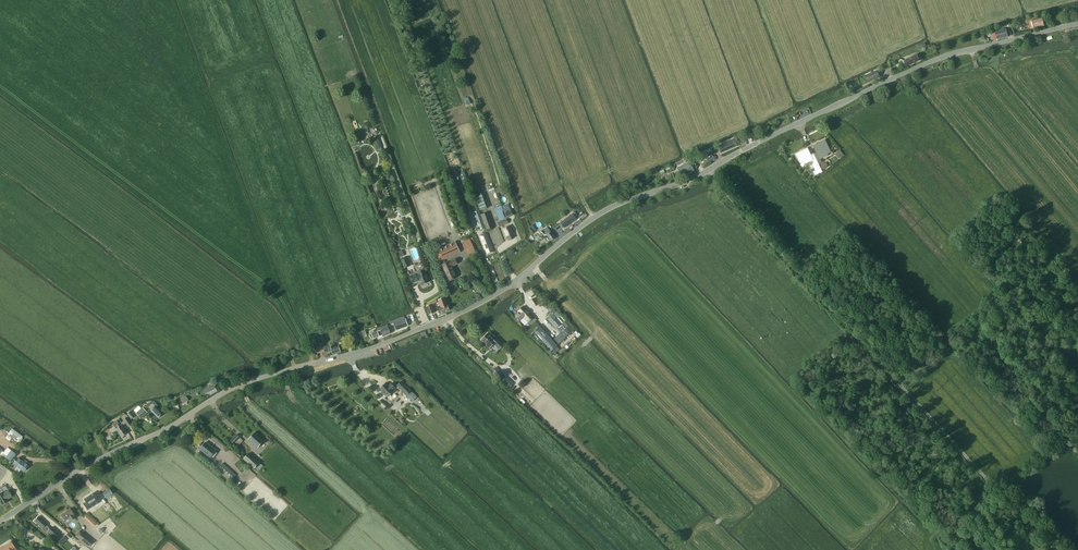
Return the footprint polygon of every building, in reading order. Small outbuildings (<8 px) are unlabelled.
[(1032,20),(1028,21),(1030,29),(1034,28),(1043,26),(1041,18),(1032,20)] [(1005,29),(994,32),(996,39),(1007,37),(1005,29)] [(917,55),(904,61),(907,66),(920,60),(917,55)] [(868,82),(880,76),(877,70),(865,75),(868,82)] [(809,108),(799,112),(801,118),(811,114),(809,108)] [(812,125),(805,129),(809,134),(815,130),(812,125)] [(381,147),(378,138),(373,140),(376,149),(381,147)] [(711,148),(713,151),(720,148),(722,152),(728,149),(727,148),(734,146),(731,139),(725,142),(725,143),(719,146),(719,145),(711,148)] [(813,154),(817,161),(828,156),(827,154),(830,153),(824,140),(813,145),(816,152),(813,154)] [(817,161),(813,154),(810,155),(807,148),(795,154),(799,162),(803,160),(804,163),(812,160),(813,162),(813,163),(812,164),(815,171),(813,172),(815,175),(822,171),(819,165),(817,161)] [(823,163),(819,165),(822,171),(828,167),(826,163),(823,164),(823,163)] [(690,165),(679,170),(681,174),(684,173),(685,175),(693,171),(690,165)] [(481,194),(475,196),(480,211),(486,208),(481,194)] [(494,208),(499,220),(505,218),(501,206),(494,208)] [(479,211),(474,212),(480,228),(485,226),(481,215),(479,211)] [(488,212),(481,215),(486,230),(493,228),(488,212)] [(572,214),(560,223),(564,228),(576,219),(572,214)] [(506,219),(498,223),(500,227),(508,224),(506,219)] [(508,240),(514,238),(509,226),(503,229),(508,240)] [(546,236),(547,235),(551,241),(555,238),(549,230),(547,227),(541,232),(541,231),(534,236),(536,240),(543,235),(546,236)] [(487,254),(494,251),(486,233),(480,236),(487,254)] [(465,252),(473,249),(471,244),(470,244),(468,239),(461,242),(465,252)] [(454,242),(433,252),(438,262),(459,252),(454,242)] [(404,268),(410,266),(407,257),(400,260),(404,268)] [(455,260),(442,265),(449,281),(456,278),(451,267),(457,264),(455,260)] [(416,273),(410,276),(413,283),(419,281),(421,285),(429,282),(424,270),(423,269),(422,269),(420,270),(420,271),(416,273)] [(441,307),(437,309),(439,315),(450,311),(447,305),(444,298),(438,300),(441,307)] [(556,311),(549,303),(547,305),(554,313),(556,311)] [(529,313),(523,306),(518,312),(519,312),(515,316),(520,321),(524,317),(529,313)] [(557,311),(553,314),(561,324),(562,324),(566,328),(560,334),(553,339),(558,345),(575,329),(566,320),(557,311)] [(529,313),(524,317),(520,321),(525,325),(528,322),(531,325),(537,320),(529,313)] [(560,334),(566,328),(562,324),(561,324),(553,314),(547,319),(556,329),(560,334)] [(395,330),(407,325),(404,319),(393,324),(395,330)] [(527,330),(526,331),(530,335),(531,334),(533,332),(544,345),(551,354),(552,355),(559,349),(558,348),(556,346),(550,339),(536,322),(527,330)] [(377,331),(371,333),(373,339),(379,336),(378,334),(382,333),(383,337),(390,334),(387,325),(380,328),(376,329),(377,331)] [(487,333),(481,340),(484,343),(489,349),(494,344),(500,350),(503,346),(495,338),(494,340),(487,333)] [(314,344),(323,341),(321,335),(312,338),(314,344)] [(332,355),(340,352),(338,346),(330,348),(329,345),(322,347),(324,353),(331,351),(332,355)] [(508,389),(513,385),(495,368),(491,372),(508,389)] [(401,381),(396,386),(406,396),(411,391),(401,381)] [(393,391),(392,390),(394,388),(391,384),(388,386),(385,383),(379,389),(382,392),(381,393),(383,396),(384,395),(387,398),(393,391)] [(213,384),(206,388),(210,395),(217,391),(213,384)] [(146,405),(143,407),(146,411),(149,408),(150,410),(158,418),(162,414),(156,407),(158,406),(154,402),(149,403),(146,405)] [(141,419),(148,413),(143,407),(136,413),(141,419)] [(135,416),(131,411),(127,415),(131,420),(135,416)] [(127,418),(124,420),(128,427),(132,425),(127,418)] [(119,419),(112,424),(121,437),(127,433),(122,425),(119,427),(118,424),(121,422),(119,419)] [(23,436),(12,428),(8,434),(18,442),(23,436)] [(257,448),(264,441),(254,432),(248,439),(257,448)] [(234,444),(240,438),(236,435),(230,441),(234,444)] [(205,442),(200,449),(210,457),(215,450),(205,442)] [(28,466),(29,464),(25,460),(23,462),(18,458),(15,461),(12,459),(16,455),(7,448),(2,455),(11,461),(10,462),(23,472),(28,466)] [(243,459),(253,468),(259,462),(253,458),(253,459),(247,454),(243,459)] [(232,480),(235,476),(222,464),(218,468),(232,480)] [(106,498),(113,494),(109,489),(103,493),(106,498)] [(0,494),(0,503),(1,505),(8,502),(6,500),(8,498),(12,497),(8,491),(3,494),(2,492),(0,494)] [(88,505),(97,499),(93,493),(84,499),(88,505)] [(61,516),(61,517),(61,518),(62,519),(63,519),(65,521),(66,523),(70,521),(75,518),(73,515),(74,515),(70,509),(61,515),(61,516)] [(38,517),(34,521),(42,528),(42,529),(46,533),(50,529),(47,526),(46,525),(46,524),(38,517)] [(54,537),(58,533),(52,527),(48,531),(54,537)] [(81,532),(77,537),(88,547),(91,543),(87,539),(88,538),(81,532)] [(62,546),(67,539),(64,536),(58,542),(62,546)] [(9,549),(17,549),(15,546),(14,547),(10,542),(5,545),(9,549)]
